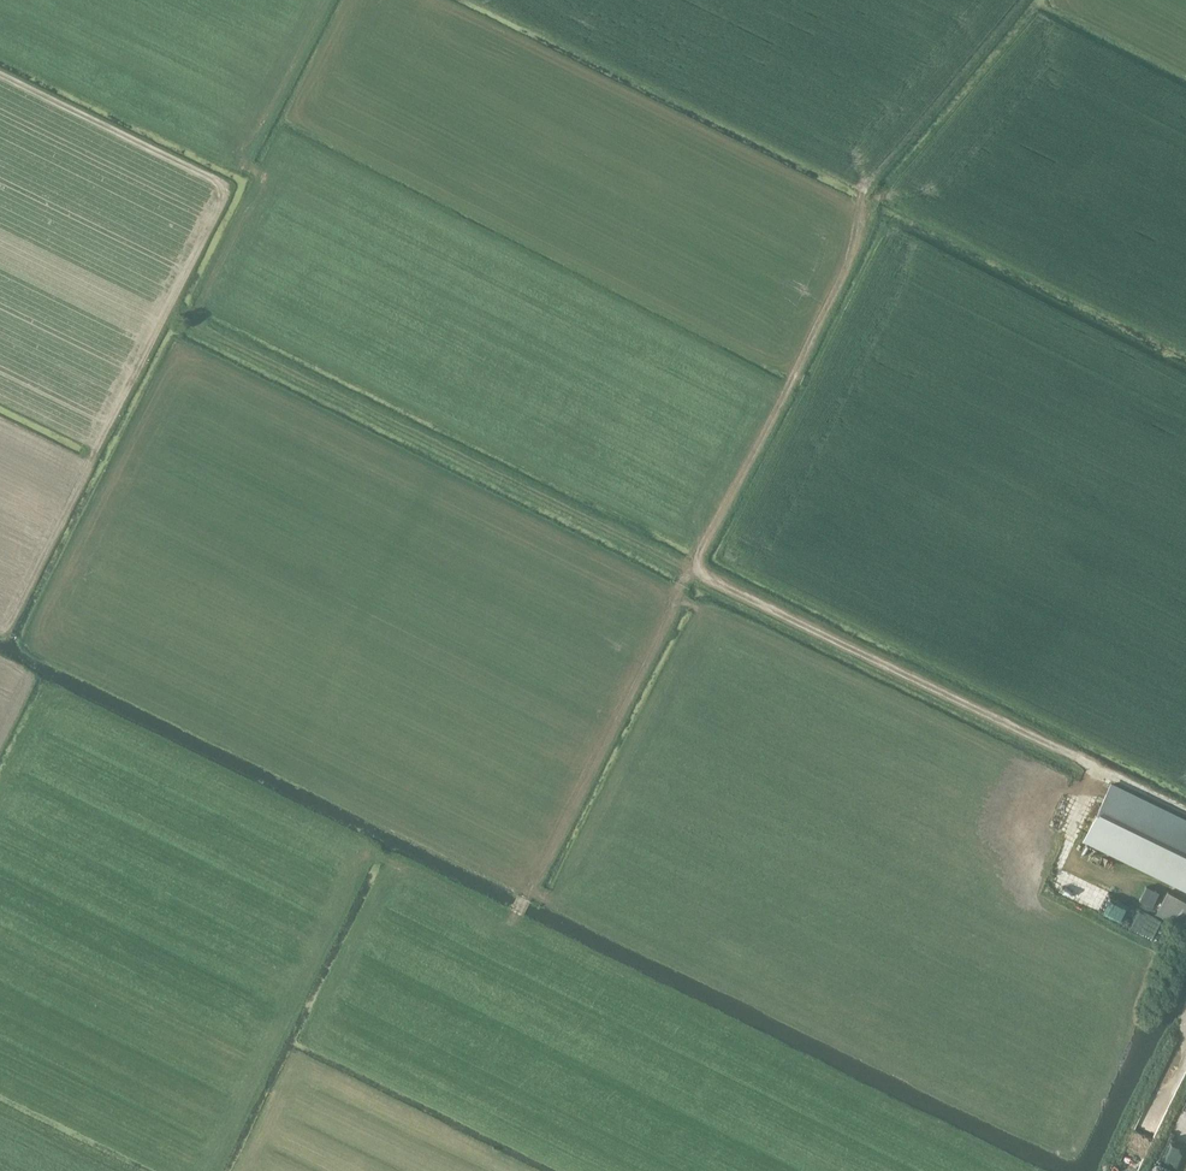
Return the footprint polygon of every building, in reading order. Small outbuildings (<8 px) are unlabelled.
[(1068,789),(1071,781),(1062,778),(1060,786),(1068,789)] [(1084,840),(1185,890),(1185,820),(1112,784),(1084,840)] [(1155,914),(1185,930),(1185,901),(1176,896),(1167,891),(1155,914)] [(1176,1082),(1182,1068),(1169,1062),(1163,1076),(1176,1082)] [(1178,1159),(1161,1151),(1152,1170),(1173,1170),(1178,1159)]
